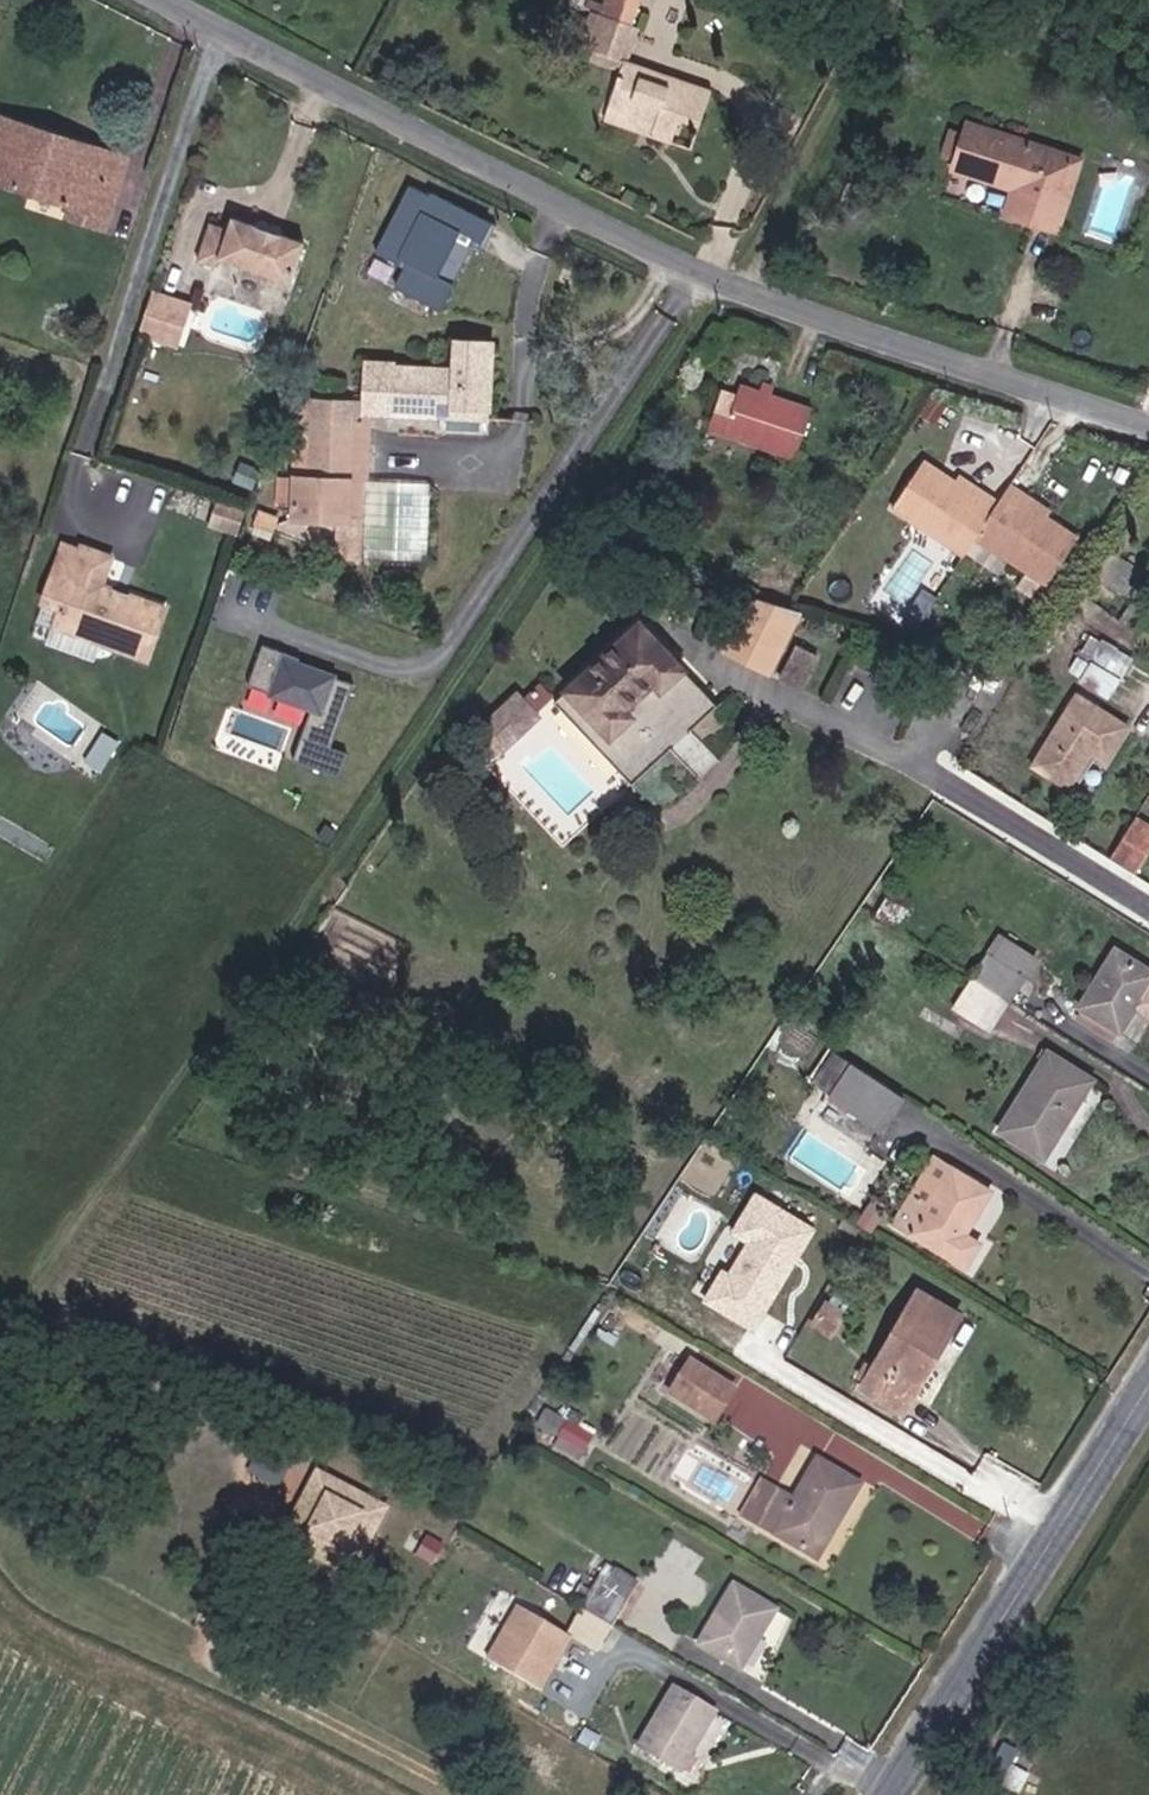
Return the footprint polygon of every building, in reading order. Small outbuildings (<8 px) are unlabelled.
[(639,17),(644,0),(607,0),(605,6),(639,17)] [(587,60),(620,72),(639,17),(605,6),(587,60)] [(679,137),(705,145),(719,104),(686,95),(682,101),(678,102),(672,96),(666,91),(658,88),(652,91),(650,96),(624,88),(613,121),(652,134),(648,149),(674,157),(679,137)] [(62,186),(70,164),(22,148),(25,135),(0,127),(0,197),(45,212),(41,223),(87,239),(100,200),(62,186)] [(62,186),(100,200),(111,165),(25,135),(22,148),(70,164),(62,186)] [(1006,231),(1056,244),(1075,169),(965,139),(954,183),(1013,200),(1006,231)] [(486,246),(498,218),(412,179),(380,252),(406,264),(396,286),(445,308),(475,241),(486,246)] [(202,264),(211,267),(222,228),(213,225),(210,232),(190,227),(178,267),(199,273),(202,264)] [(211,267),(268,285),(280,246),(259,240),(256,248),(239,243),(242,234),(222,228),(211,267)] [(154,287),(142,334),(184,345),(196,297),(154,287)] [(479,416),(480,378),(481,352),(444,352),(444,377),(385,376),(378,396),(378,426),(430,427),(430,414),(468,416),(479,416)] [(464,427),(479,427),(479,416),(468,416),(430,414),(430,427),(464,427)] [(664,459),(764,490),(779,444),(696,419),(691,435),(673,430),(664,459)] [(293,541),(333,541),(336,541),(336,533),(336,432),(295,431),(293,541)] [(934,583),(945,565),(972,524),(948,509),(940,520),(885,486),(853,532),(934,583)] [(1023,615),(1051,571),(990,533),(1000,518),(983,507),(972,524),(945,565),(1023,615)] [(48,628),(95,643),(110,598),(91,592),(98,564),(69,555),(48,628)] [(779,672),(801,608),(748,590),(725,654),(779,672)] [(95,643),(139,657),(153,612),(110,598),(95,643)] [(1086,629),(1096,613),(1073,599),(1063,615),(1086,629)] [(312,703),(296,758),(341,771),(348,749),(335,745),(356,673),(263,646),(251,685),(312,703)] [(527,754),(622,829),(697,739),(603,661),(527,754)] [(507,749),(544,711),(520,686),(482,724),(507,749)] [(1101,771),(1123,737),(1075,706),(1028,779),(1061,798),(1086,762),(1101,771)] [(1131,883),(1148,852),(1148,846),(1125,830),(1102,867),(1131,883)] [(1122,1041),(1148,998),(1148,975),(1119,955),(1080,1015),(1122,1041)] [(962,989),(999,1011),(1012,988),(977,965),(962,989)] [(807,1094),(828,1106),(848,1076),(828,1062),(807,1094)] [(1011,1119),(1054,1148),(1091,1092),(1049,1064),(1011,1119)] [(828,1106),(881,1139),(901,1110),(848,1076),(828,1106)] [(1041,1168),(1054,1148),(1011,1119),(997,1140),(1041,1168)] [(974,1258),(957,1247),(982,1207),(931,1175),(888,1244),(956,1286),(974,1258)] [(760,1329),(819,1221),(756,1188),(733,1231),(742,1237),(708,1301),(760,1329)] [(828,1296),(812,1323),(834,1336),(849,1309),(828,1296)] [(860,1401),(900,1423),(957,1329),(917,1306),(860,1401)] [(733,1401),(685,1375),(667,1407),(715,1433),(733,1401)] [(548,1407),(539,1424),(559,1435),(568,1417),(548,1407)] [(555,1447),(586,1459),(597,1432),(566,1419),(555,1447)] [(250,1474),(283,1482),(288,1463),(255,1455),(250,1474)] [(319,1466),(286,1531),(361,1568),(393,1504),(319,1466)] [(741,1521),(815,1563),(838,1525),(842,1527),(862,1493),(819,1468),(797,1507),(761,1486),(741,1521)] [(609,1640),(622,1618),(589,1599),(576,1622),(609,1640)] [(695,1668),(736,1692),(774,1629),(732,1604),(695,1668)] [(558,1652),(592,1671),(609,1640),(576,1622),(558,1652)] [(635,1770),(677,1794),(712,1734),(670,1709),(635,1770)]
